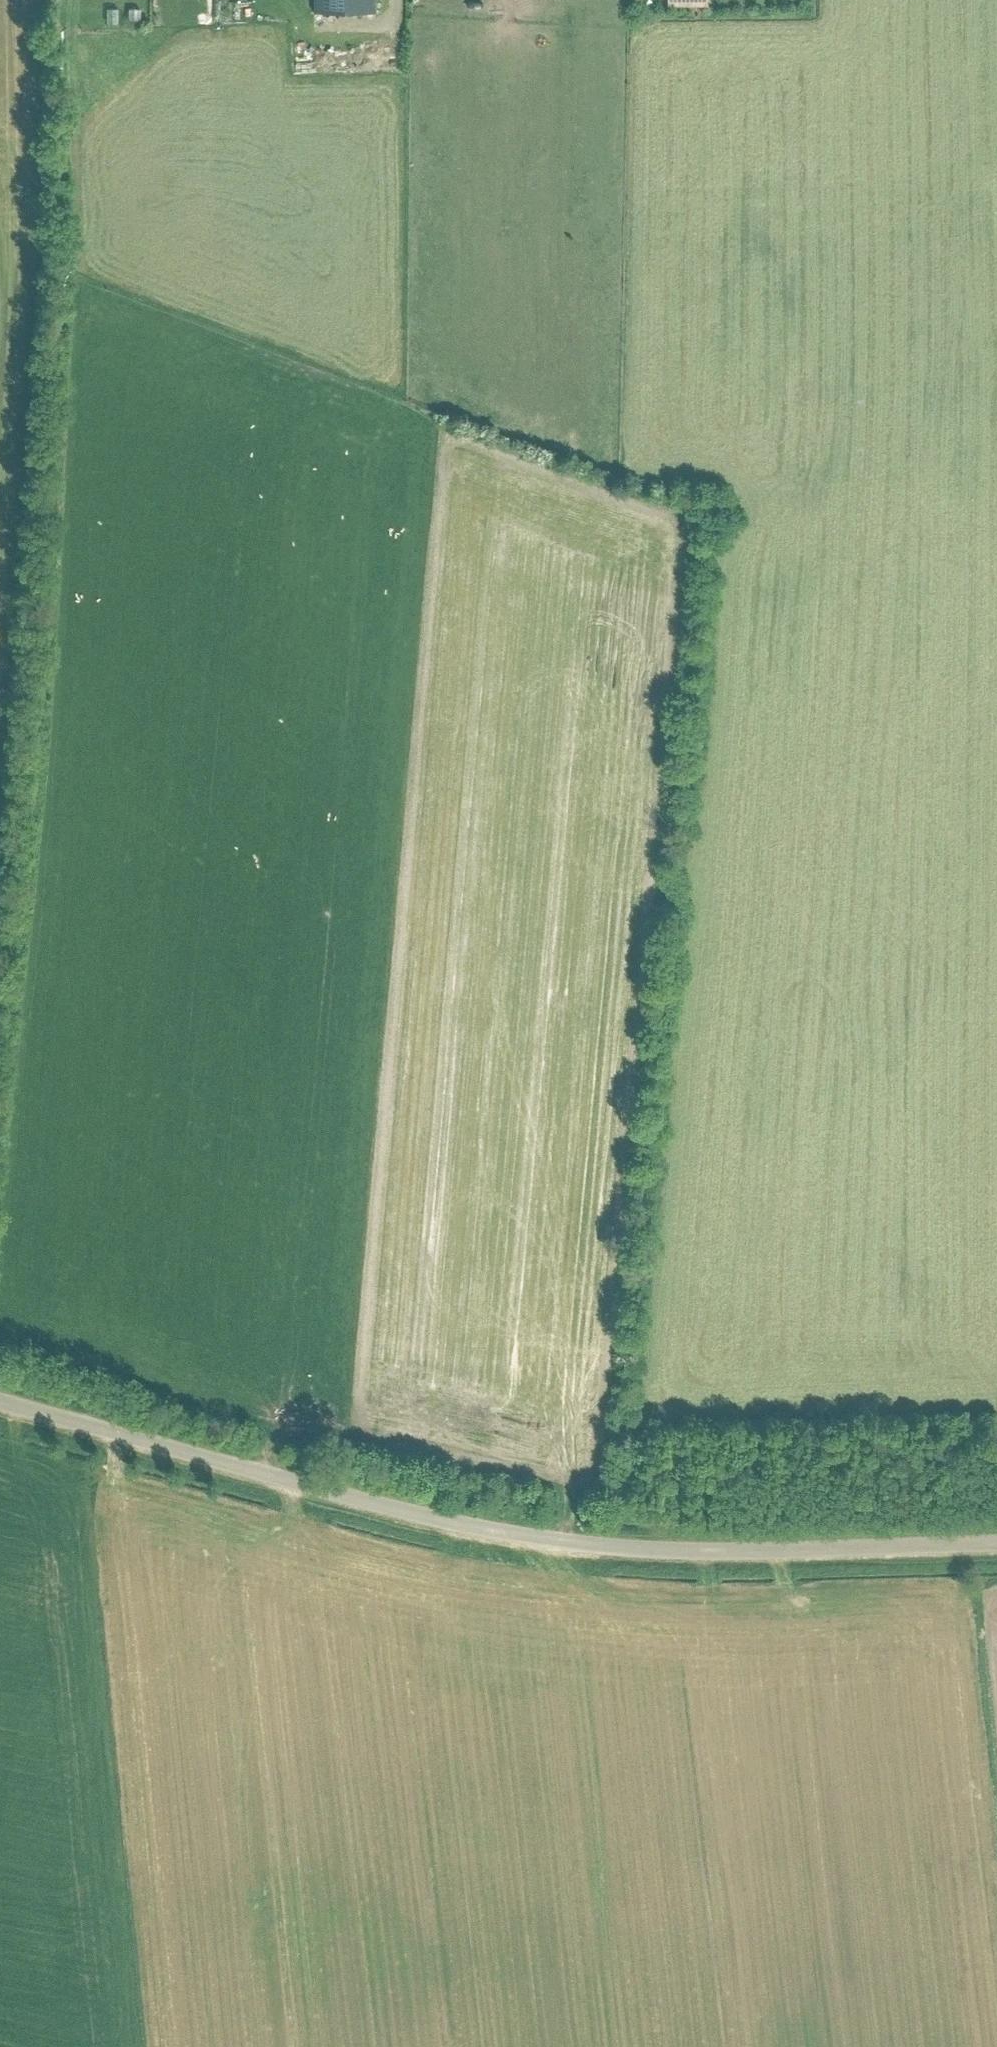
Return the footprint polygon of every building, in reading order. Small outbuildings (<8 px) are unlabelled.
[(315,11),(376,11),(376,0),(315,0),(315,11)] [(129,7),(130,18),(141,18),(141,7),(129,7)]
